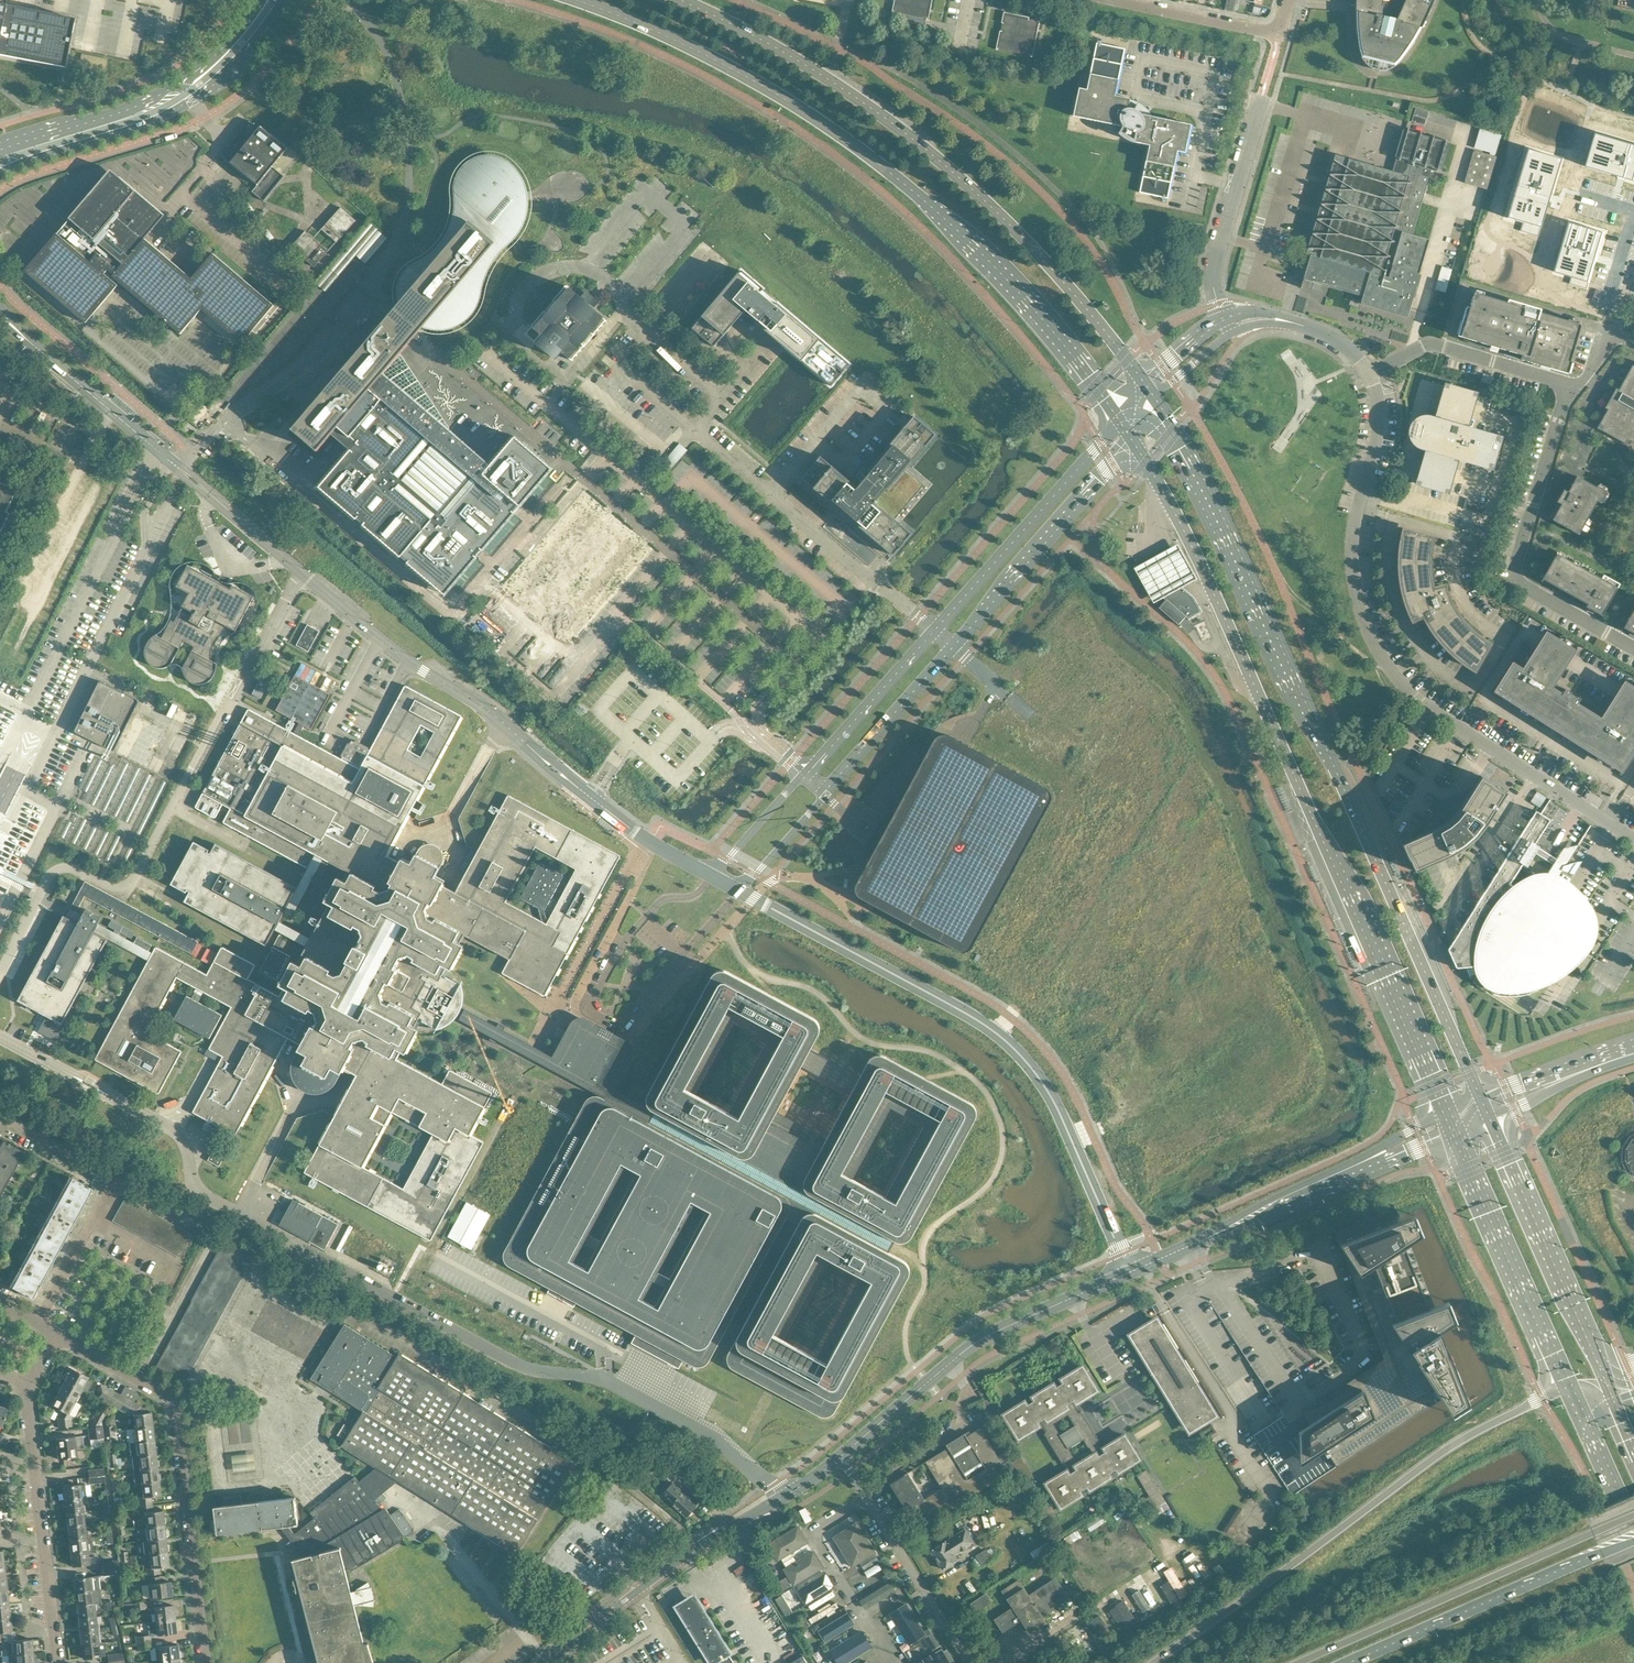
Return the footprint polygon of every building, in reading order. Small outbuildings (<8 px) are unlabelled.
[(63,68),(63,67),(73,19),(4,5),(5,0),(0,0),(0,55),(63,68)] [(931,2),(922,0),(914,0),(912,7),(929,11),(931,2)] [(1429,8),(1412,0),(1406,0),(1402,8),(1425,19),(1429,8)] [(1398,61),(1407,49),(1414,38),(1420,28),(1425,19),(1402,8),(1399,16),(1394,19),(1390,36),(1381,34),(1385,17),(1382,11),(1383,4),(1358,2),(1358,12),(1358,24),(1359,37),(1362,53),(1363,56),(1366,62),(1390,68),(1395,65),(1398,61)] [(895,3),(893,12),(894,12),(910,16),(912,7),(895,3)] [(912,7),(910,16),(917,17),(925,19),(927,19),(928,19),(929,11),(912,7)] [(894,12),(892,20),(915,24),(917,17),(910,16),(894,12)] [(1004,14),(1003,23),(1020,26),(1022,18),(1004,14)] [(917,17),(915,24),(925,26),(927,19),(925,19),(917,17)] [(1022,18),(1020,26),(1037,30),(1039,21),(1022,18)] [(1003,23),(1001,31),(1018,35),(1020,26),(1003,23)] [(1020,26),(1018,35),(1035,39),(1037,30),(1020,26)] [(1001,31),(999,40),(1016,44),(1018,35),(1001,31)] [(1018,35),(1016,44),(1033,47),(1035,39),(1018,35)] [(997,48),(997,49),(1001,50),(1014,53),(1016,44),(999,40),(997,48)] [(1192,125),(1153,117),(1147,116),(1143,111),(1143,110),(1143,109),(1143,108),(1143,107),(1142,106),(1141,106),(1140,106),(1140,107),(1139,107),(1139,108),(1135,106),(1130,105),(1129,105),(1131,99),(1116,96),(1125,49),(1097,43),(1087,90),(1079,88),(1073,116),(1081,118),(1124,127),(1120,134),(1126,139),(1130,140),(1133,141),(1134,142),(1134,143),(1149,146),(1140,193),(1168,199),(1178,152),(1185,153),(1192,125)] [(1016,44),(1014,53),(1031,56),(1032,56),(1033,47),(1016,44)] [(222,154),(221,156),(230,163),(231,163),(258,185),(252,192),(264,201),(284,177),(273,167),(288,149),(287,148),(288,148),(261,126),(261,127),(260,127),(259,128),(250,121),(222,154)] [(1413,235),(1423,201),(1433,168),(1443,171),(1451,143),(1405,130),(1404,129),(1396,156),(1398,157),(1393,171),(1349,158),(1349,159),(1335,155),(1306,254),(1310,255),(1301,288),(1302,288),(1319,293),(1322,284),(1363,296),(1360,304),(1407,318),(1410,310),(1408,310),(1430,240),(1413,235)] [(1587,167),(1619,176),(1625,178),(1633,181),(1633,144),(1602,135),(1600,143),(1595,142),(1587,167)] [(482,141),(466,151),(472,160),(488,149),(482,141)] [(1487,190),(1497,157),(1474,151),(1465,183),(1487,190)] [(1526,154),(1508,213),(1516,215),(1515,220),(1523,223),(1520,231),(1538,236),(1547,206),(1547,204),(1551,194),(1560,164),(1552,161),(1553,156),(1536,151),(1534,156),(1526,154)] [(522,505),(550,472),(553,469),(515,436),(498,457),(491,464),(451,431),(401,354),(408,345),(413,339),(414,339),(415,339),(416,339),(417,339),(418,339),(418,338),(419,338),(419,337),(419,336),(419,335),(419,334),(419,333),(418,333),(426,324),(431,326),(435,327),(436,327),(439,328),(442,328),(445,327),(448,327),(451,326),(454,325),(457,324),(460,323),(462,321),(465,319),(467,317),(469,315),(470,314),(472,312),(473,311),(474,309),(475,307),(475,306),(477,303),(477,301),(478,298),(478,297),(479,295),(479,292),(480,289),(481,284),(482,280),(483,277),(485,273),(486,271),(487,268),(489,265),(491,262),(493,258),(495,256),(497,253),(499,251),(501,249),(503,247),(506,244),(509,241),(512,238),(515,234),(517,232),(518,230),(520,227),(521,224),(522,222),(523,219),(524,217),(524,214),(525,212),(525,209),(525,206),(525,204),(525,201),(525,199),(525,197),(524,194),(524,191),(523,188),(522,185),(521,183),(520,181),(519,178),(517,176),(515,173),(514,172),(513,170),(511,168),(509,166),(508,165),(505,163),(503,162),(500,160),(499,160),(497,159),(495,158),(492,158),(490,158),(488,157),(485,157),(483,158),(481,158),(479,158),(477,159),(475,160),(473,161),(471,162),(469,163),(468,164),(466,166),(464,167),(463,168),(462,170),(461,172),(460,173),(459,175),(458,177),(457,179),(457,181),(456,183),(456,185),(456,186),(456,188),(456,190),(456,191),(456,193),(457,197),(457,199),(457,202),(457,205),(457,208),(457,212),(457,214),(456,216),(456,220),(455,222),(454,225),(454,228),(452,231),(451,234),(449,237),(448,239),(447,242),(445,244),(443,246),(442,248),(440,250),(439,252),(437,253),(433,256),(431,258),(429,259),(425,262),(421,264),(416,266),(413,268),(411,269),(410,270),(408,272),(407,274),(406,275),(404,277),(403,280),(402,281),(402,283),(401,285),(401,287),(401,288),(400,290),(401,292),(401,294),(401,295),(401,297),(402,298),(402,300),(393,311),(392,311),(391,311),(390,311),(389,311),(388,312),(387,313),(387,314),(387,315),(387,316),(388,316),(388,317),(383,323),(292,429),(318,451),(332,434),(350,450),(319,487),(357,519),(357,518),(364,524),(363,525),(401,557),(402,556),(408,562),(407,563),(445,595),(478,556),(477,555),(483,548),(484,549),(516,511),(521,504),(522,505)] [(192,279),(152,244),(149,242),(145,239),(165,215),(111,169),(90,194),(70,218),(25,270),(45,287),(86,322),(100,306),(120,282),(134,294),(181,334),(184,330),(186,327),(194,318),(197,314),(200,312),(202,308),(242,343),(274,305),(213,253),(192,279)] [(54,179),(48,187),(57,193),(63,186),(54,179)] [(274,240),(247,202),(243,205),(270,243),(274,240)] [(356,221),(341,207),(340,208),(341,209),(323,229),(323,228),(322,229),(337,242),(338,242),(337,241),(355,221),(356,222),(356,221)] [(373,212),(316,273),(331,287),(334,283),(330,279),(352,256),(357,260),(355,262),(361,268),(367,262),(355,251),(382,221),(373,212)] [(1570,226),(1557,268),(1565,271),(1564,275),(1572,277),(1570,284),(1587,289),(1596,262),(1598,255),(1603,236),(1595,234),(1596,230),(1579,225),(1578,229),(1571,226),(1570,226)] [(327,251),(306,232),(306,231),(291,247),(292,248),(293,247),(314,266),(313,267),(314,267),(328,252),(327,251)] [(1445,293),(1452,268),(1442,266),(1435,289),(1445,293)] [(850,364),(777,302),(774,305),(760,293),(763,289),(741,270),(693,328),(714,347),(746,309),(749,312),(744,319),(750,325),(756,318),(759,321),(757,323),(831,386),(850,364)] [(604,324),(607,321),(580,298),(567,286),(552,303),(548,309),(532,326),(541,334),(539,334),(537,334),(536,334),(535,336),(534,338),(534,339),(536,341),(535,342),(553,357),(559,349),(573,361),(592,338),(594,336),(604,324)] [(1566,373),(1581,325),(1530,310),(1531,307),(1524,304),(1523,308),(1515,305),(1516,302),(1508,300),(1507,303),(1474,293),(1469,308),(1466,307),(1462,321),(1465,322),(1461,337),(1521,355),(1520,359),(1566,373)] [(509,320),(503,326),(510,333),(516,327),(509,320)] [(1619,392),(1616,398),(1599,428),(1631,446),(1633,441),(1633,442),(1633,366),(1619,392)] [(71,397),(74,393),(60,382),(57,385),(71,397)] [(1499,439),(1465,429),(1475,394),(1447,386),(1437,421),(1428,418),(1427,418),(1425,418),(1424,418),(1422,418),(1421,419),(1419,420),(1418,420),(1416,421),(1415,423),(1414,424),(1413,425),(1413,426),(1412,428),(1412,429),(1411,431),(1411,432),(1411,433),(1411,434),(1411,435),(1412,437),(1412,438),(1413,439),(1413,440),(1414,441),(1415,443),(1417,444),(1419,445),(1420,446),(1421,446),(1429,449),(1419,483),(1447,491),(1456,457),(1491,466),(1499,439)] [(134,418),(137,414),(116,396),(113,400),(134,418)] [(1507,414),(1509,406),(1503,404),(1501,412),(1507,414)] [(1523,419),(1526,409),(1509,404),(1509,406),(1507,414),(1523,419)] [(893,518),(921,485),(905,471),(936,434),(914,416),(913,417),(893,440),(868,470),(867,471),(870,473),(867,476),(860,471),(855,477),(862,482),(858,488),(820,456),(802,477),(802,478),(803,478),(892,555),(893,556),(912,534),(893,518)] [(670,473),(688,451),(680,445),(662,467),(670,473)] [(1603,491),(1597,488),(1577,476),(1568,492),(1564,489),(1548,517),(1579,535),(1598,500),(1603,491)] [(11,513),(7,511),(18,490),(0,481),(0,535),(11,513)] [(1518,495),(1515,505),(1523,508),(1526,497),(1518,495)] [(1445,591),(1444,587),(1432,590),(1429,566),(1429,552),(1430,552),(1431,551),(1432,551),(1432,550),(1432,549),(1432,548),(1431,548),(1431,547),(1430,547),(1432,538),(1404,531),(1403,536),(1402,540),(1401,545),(1401,550),(1400,552),(1400,557),(1400,562),(1400,564),(1400,569),(1400,571),(1401,576),(1401,579),(1402,583),(1402,588),(1403,593),(1405,597),(1406,602),(1407,604),(1408,609),(1413,620),(1424,614),(1426,619),(1428,623),(1431,627),(1433,631),(1436,635),(1439,639),(1442,642),(1445,646),(1448,649),(1452,652),(1455,656),(1459,659),(1463,661),(1467,664),(1471,667),(1475,669),(1489,644),(1481,640),(1482,639),(1482,638),(1482,637),(1481,636),(1480,636),(1479,636),(1478,636),(1478,637),(1473,633),(1471,631),(1468,628),(1465,625),(1462,622),(1460,619),(1457,615),(1455,612),(1452,606),(1450,602),(1448,599),(1446,595),(1445,591)] [(1486,555),(1490,538),(1479,535),(1475,551),(1486,555)] [(1134,568),(1132,569),(1152,604),(1196,579),(1176,545),(1134,568)] [(1485,562),(1486,555),(1475,551),(1473,551),(1472,558),(1485,562)] [(1617,588),(1611,584),(1613,580),(1603,575),(1601,578),(1556,553),(1544,576),(1589,601),(1585,607),(1602,616),(1617,588)] [(226,586),(228,583),(229,580),(221,576),(218,581),(188,565),(176,587),(189,593),(182,606),(183,607),(175,623),(171,621),(162,638),(156,635),(154,636),(151,639),(149,642),(147,645),(146,648),(145,651),(145,653),(146,655),(146,658),(147,659),(148,661),(149,663),(150,664),(152,665),(154,666),(155,667),(157,668),(159,668),(161,668),(163,668),(165,668),(167,667),(171,665),(171,664),(184,641),(195,647),(183,668),(183,669),(184,670),(184,672),(185,673),(185,675),(186,677),(187,678),(188,679),(189,680),(190,681),(192,682),(193,683),(195,684),(197,684),(199,684),(201,684),(203,684),(205,684),(206,683),(208,682),(210,681),(212,679),(213,677),(214,676),(215,672),(216,671),(216,669),(217,668),(217,666),(217,663),(216,663),(217,663),(211,660),(218,646),(215,644),(225,625),(236,631),(254,597),(233,585),(231,588),(226,586)] [(1194,598),(1182,587),(1175,581),(1159,589),(1164,598),(1166,600),(1162,605),(1159,608),(1179,625),(1182,621),(1185,617),(1188,619),(1202,611),(1194,598)] [(1623,628),(1633,634),(1633,608),(1623,628)] [(308,624),(296,645),(309,652),(320,631),(308,624)] [(1548,688),(1572,650),(1570,649),(1570,650),(1548,636),(1549,636),(1547,635),(1523,673),(1512,666),(1511,667),(1512,667),(1499,689),(1498,689),(1497,690),(1546,721),(1548,718),(1550,719),(1550,720),(1549,720),(1549,721),(1549,722),(1550,723),(1550,724),(1551,724),(1552,724),(1552,725),(1553,725),(1554,724),(1555,724),(1555,723),(1556,723),(1560,725),(1561,726),(1559,729),(1622,769),(1622,768),(1622,767),(1633,747),(1633,743),(1626,737),(1633,724),(1633,691),(1626,686),(1627,685),(1625,684),(1601,722),(1576,706),(1580,698),(1565,689),(1560,696),(1548,688)] [(64,916),(19,1000),(20,1001),(47,1015),(62,1024),(107,940),(108,940),(108,939),(124,947),(133,952),(148,961),(95,1060),(115,1070),(120,1073),(159,1094),(183,1051),(148,1032),(177,978),(197,989),(192,998),(187,996),(174,1019),(210,1038),(222,1015),(199,1002),(204,992),(231,1007),(209,1049),(223,1056),(193,1112),(201,1117),(203,1118),(207,1120),(213,1123),(220,1127),(226,1130),(236,1136),(266,1079),(267,1079),(289,1038),(301,1045),(299,1049),(308,1054),(303,1063),(302,1066),(302,1069),(302,1072),(303,1075),(304,1078),(306,1080),(309,1082),(314,1083),(317,1083),(320,1083),(323,1081),(326,1079),(328,1076),(333,1067),(342,1072),(344,1068),(357,1075),(360,1077),(346,1104),(342,1102),(335,1116),(330,1125),(304,1172),(422,1236),(427,1239),(431,1241),(432,1239),(440,1225),(452,1232),(455,1226),(460,1229),(458,1232),(482,1245),(490,1229),(485,1226),(507,1186),(477,1170),(449,1222),(443,1219),(462,1183),(476,1158),(484,1142),(470,1135),(478,1121),(481,1115),(493,1093),(455,1072),(450,1069),(442,1083),(412,1067),(406,1064),(405,1063),(397,1059),(402,1051),(412,1032),(415,1027),(419,1018),(422,1013),(408,1005),(413,997),(417,999),(419,997),(420,997),(421,997),(422,997),(423,996),(424,996),(425,995),(425,994),(426,993),(426,992),(426,991),(426,990),(425,989),(425,988),(424,987),(425,985),(421,982),(425,974),(439,981),(442,976),(443,973),(447,967),(449,962),(460,943),(464,935),(506,958),(509,959),(502,973),(511,978),(545,996),(552,983),(568,953),(621,856),(572,829),(508,795),(482,843),(478,851),(477,851),(455,892),(443,885),(446,880),(436,875),(441,866),(417,853),(412,862),(403,857),(400,862),(387,855),(417,800),(420,794),(424,787),(462,716),(405,685),(383,727),(370,750),(368,749),(369,747),(359,742),(357,741),(356,743),(349,745),(347,744),(347,745),(341,756),(343,757),(342,759),(340,758),(305,739),(299,736),(303,729),(305,726),(312,729),(331,694),(325,691),(327,686),(331,679),(323,674),(311,668),(302,663),(296,675),(295,675),(286,691),(279,705),(276,710),(279,712),(291,718),(300,723),(294,733),(286,729),(277,724),(248,708),(233,736),(202,794),(195,807),(210,815),(215,818),(223,805),(230,809),(228,813),(223,822),(224,823),(253,839),(308,868),(322,876),(329,862),(346,871),(311,938),(279,922),(296,887),(216,844),(211,853),(208,852),(210,850),(195,842),(190,851),(187,850),(190,844),(177,837),(175,835),(167,831),(154,855),(178,868),(184,856),(186,857),(172,884),(176,887),(187,892),(188,890),(190,891),(185,901),(266,945),(265,945),(266,946),(275,929),(281,933),(280,935),(260,970),(278,980),(291,956),(278,949),(280,946),(283,948),(287,941),(284,939),(284,937),(285,938),(286,935),(306,946),(297,963),(284,987),(280,995),(249,979),(256,965),(222,946),(207,974),(156,946),(152,955),(148,953),(152,945),(138,937),(133,945),(97,925),(101,917),(86,909),(82,917),(74,913),(72,916),(71,919),(66,917),(64,915),(64,916)] [(253,693),(253,694),(261,698),(262,696),(268,685),(269,683),(264,680),(261,678),(253,693)] [(100,682),(99,682),(76,730),(75,730),(75,731),(75,732),(76,732),(85,737),(97,742),(113,750),(113,751),(114,751),(115,750),(139,702),(139,701),(139,700),(138,700),(102,681),(101,681),(100,681),(100,682)] [(1082,711),(1074,701),(1065,707),(1073,718),(1082,711)] [(1076,719),(1080,723),(1089,714),(1085,710),(1076,719)] [(965,745),(948,735),(946,735),(943,734),(940,735),(938,736),(935,738),(934,740),(882,836),(862,873),(856,883),(855,886),(855,889),(855,892),(857,894),(858,897),(861,898),(873,905),(958,951),(960,952),(963,952),(966,951),(969,950),(971,948),(973,946),(1050,803),(1051,800),(1051,797),(1051,795),(1050,792),(1048,790),(1046,788),(965,745)] [(1495,784),(1492,782),(1481,775),(1459,809),(1453,816),(1446,822),(1438,827),(1401,843),(1408,859),(1409,859),(1414,871),(1449,856),(1463,848),(1476,836),(1484,826),(1505,791),(1495,785),(1495,784)] [(149,821),(162,786),(152,782),(139,817),(149,821)] [(97,826),(98,824),(67,809),(58,827),(94,844),(97,839),(103,842),(100,849),(107,853),(115,835),(97,826)] [(1567,879),(1563,877),(1562,877),(1558,875),(1553,874),(1547,873),(1545,873),(1542,873),(1538,873),(1534,873),(1531,874),(1528,875),(1525,876),(1523,877),(1521,878),(1519,880),(1517,882),(1515,883),(1513,885),(1512,884),(1528,859),(1530,860),(1535,852),(1531,849),(1550,819),(1536,810),(1448,949),(1456,968),(1474,966),(1474,969),(1475,971),(1476,974),(1477,976),(1477,978),(1479,980),(1480,981),(1481,983),(1483,985),(1485,986),(1487,988),(1489,989),(1490,990),(1493,991),(1495,992),(1497,992),(1498,992),(1504,993),(1510,994),(1515,993),(1520,993),(1522,993),(1525,992),(1528,991),(1532,990),(1537,989),(1540,988),(1544,986),(1549,984),(1552,982),(1557,980),(1560,978),(1564,975),(1566,975),(1570,972),(1573,969),(1576,967),(1579,963),(1583,960),(1585,958),(1586,955),(1588,952),(1591,949),(1592,946),(1594,943),(1595,939),(1596,937),(1597,935),(1597,932),(1597,930),(1597,927),(1597,925),(1597,924),(1597,922),(1596,920),(1596,918),(1595,916),(1594,912),(1593,909),(1590,905),(1589,902),(1588,901),(1587,898),(1585,896),(1583,893),(1580,891),(1577,887),(1574,885),(1571,882),(1569,881),(1567,879)] [(5,870),(21,838),(1,828),(0,827),(0,881),(5,870)] [(119,847),(117,857),(127,859),(129,849),(119,847)] [(1052,871),(1065,878),(1071,865),(1059,859),(1052,871)] [(439,981),(425,974),(421,982),(425,985),(424,987),(425,988),(425,989),(426,990),(426,991),(426,992),(426,993),(425,994),(425,995),(424,996),(423,996),(422,997),(421,997),(420,997),(419,997),(417,999),(413,997),(408,1005),(422,1013),(419,1018),(437,1028),(440,1028),(443,1027),(445,1025),(448,1024),(450,1022),(452,1021),(452,1020),(454,1019),(455,1017),(474,1027),(491,1037),(490,1040),(496,1044),(498,1040),(502,1042),(540,1063),(599,1095),(606,1098),(605,1099),(602,1098),(600,1097),(599,1096),(597,1096),(595,1096),(593,1096),(591,1097),(589,1098),(588,1099),(586,1100),(585,1102),(539,1188),(505,1250),(505,1251),(505,1252),(504,1252),(504,1253),(504,1255),(504,1258),(505,1261),(506,1263),(508,1265),(510,1267),(550,1288),(550,1289),(560,1294),(563,1296),(566,1297),(576,1303),(577,1302),(587,1308),(636,1334),(635,1335),(638,1337),(635,1342),(652,1351),(673,1362),(676,1357),(683,1361),(683,1360),(693,1365),(696,1366),(699,1367),(702,1366),(704,1365),(707,1364),(709,1361),(720,1340),(733,1346),(729,1353),(728,1356),(727,1359),(728,1362),(729,1365),(731,1367),(734,1369),(819,1416),(822,1417),(825,1417),(828,1416),(830,1415),(833,1414),(835,1411),(841,1400),(908,1276),(909,1273),(909,1270),(909,1267),(907,1265),(905,1262),(903,1260),(888,1252),(889,1251),(894,1242),(895,1241),(895,1240),(899,1242),(902,1242),(905,1241),(907,1240),(910,1238),(911,1236),(975,1119),(976,1116),(976,1113),(976,1110),(974,1107),(972,1105),(970,1103),(930,1081),(925,1078),(884,1057),(882,1056),(879,1055),(876,1056),(873,1057),(870,1059),(869,1061),(861,1076),(810,1049),(818,1034),(819,1031),(819,1028),(819,1025),(817,1022),(815,1020),(813,1018),(773,996),(768,994),(728,972),(725,971),(721,971),(718,971),(715,973),(713,975),(711,977),(662,1069),(649,1093),(648,1095),(647,1098),(647,1101),(648,1104),(650,1106),(652,1108),(654,1110),(653,1111),(643,1105),(615,1090),(613,1089),(631,1054),(614,1044),(608,1041),(609,1039),(609,1037),(608,1035),(606,1034),(605,1033),(602,1033),(601,1033),(600,1033),(599,1034),(598,1035),(597,1036),(592,1033),(574,1023),(556,1058),(553,1056),(504,1030),(505,1027),(499,1023),(497,1027),(462,1008),(461,1007),(462,1004),(462,1002),(462,999),(463,996),(462,993),(462,991),(461,988),(461,986),(461,985),(460,984),(460,985),(442,976),(439,981)] [(43,1021),(39,1030),(57,1040),(65,1025),(62,1024),(47,1015),(43,1021)] [(571,1022),(553,1056),(556,1058),(574,1023),(592,1033),(597,1036),(598,1035),(599,1034),(600,1033),(601,1033),(602,1033),(605,1033),(606,1034),(608,1035),(609,1037),(609,1039),(608,1041),(614,1044),(631,1054),(633,1051),(633,1049),(633,1048),(632,1046),(631,1043),(629,1042),(585,1018),(580,1017),(575,1019),(571,1022)] [(311,1104),(320,1101),(318,1094),(308,1096),(311,1104)] [(1627,1149),(1626,1160),(1631,1171),(1633,1173),(1633,1139),(1627,1149)] [(23,1151),(3,1140),(0,1145),(0,1186),(4,1188),(23,1151)] [(214,1149),(208,1160),(219,1166),(225,1155),(214,1149)] [(72,1225),(92,1189),(71,1177),(51,1214),(72,1225)] [(125,1213),(132,1201),(126,1198),(119,1209),(125,1213)] [(339,1224),(294,1199),(280,1225),(325,1250),(339,1224)] [(131,1216),(137,1204),(132,1201),(125,1213),(131,1216)] [(137,1219),(143,1207),(137,1204),(131,1216),(137,1219)] [(1254,1435),(1253,1435),(1292,1496),(1299,1491),(1337,1467),(1441,1399),(1450,1413),(1468,1402),(1462,1385),(1440,1331),(1455,1321),(1447,1301),(1431,1307),(1407,1245),(1422,1235),(1414,1215),(1398,1221),(1395,1213),(1392,1206),(1336,1230),(1336,1231),(1383,1351),(1386,1360),(1303,1415),(1289,1423),(1284,1415),(1284,1416),(1254,1435)] [(143,1222),(149,1211),(143,1207),(137,1219),(143,1222)] [(119,1224),(125,1213),(119,1209),(113,1221),(119,1224)] [(148,1225),(155,1214),(149,1211),(143,1222),(148,1225)] [(125,1227),(131,1216),(125,1213),(119,1224),(125,1227)] [(52,1262),(72,1225),(51,1214),(31,1251),(52,1262)] [(154,1228),(161,1217),(155,1214),(148,1225),(154,1228)] [(130,1230),(137,1219),(131,1216),(125,1227),(130,1230)] [(160,1232),(166,1220),(161,1217),(154,1228),(160,1232)] [(136,1234),(143,1222),(137,1219),(130,1230),(136,1234)] [(166,1235),(172,1223),(166,1220),(160,1232),(166,1235)] [(142,1237),(148,1225),(143,1222),(136,1234),(142,1237)] [(172,1238),(178,1227),(172,1223),(166,1235),(172,1238)] [(148,1240),(154,1228),(148,1225),(142,1237),(148,1240)] [(177,1241),(184,1230),(178,1227),(172,1238),(177,1241)] [(154,1243),(160,1232),(154,1228),(148,1240),(154,1243)] [(183,1244),(189,1233),(184,1230),(177,1241),(183,1244)] [(159,1246),(166,1235),(160,1232),(154,1243),(159,1246)] [(195,1236),(189,1233),(183,1244),(189,1248),(195,1236)] [(257,1251),(228,1235),(155,1370),(183,1385),(257,1251)] [(165,1250),(172,1238),(166,1235),(159,1246),(165,1250)] [(171,1253),(177,1241),(172,1238),(165,1250),(171,1253)] [(177,1256),(183,1244),(177,1241),(171,1253),(177,1256)] [(183,1259),(189,1248),(183,1244),(177,1256),(183,1259)] [(32,1298),(52,1262),(31,1251),(11,1287),(32,1298)] [(1143,1325),(1134,1331),(1138,1339),(1136,1340),(1151,1365),(1154,1363),(1156,1368),(1151,1371),(1184,1425),(1188,1423),(1193,1431),(1213,1418),(1209,1411),(1213,1408),(1180,1354),(1177,1356),(1174,1351),(1177,1349),(1161,1324),(1159,1326),(1154,1318),(1145,1324),(1146,1326),(1144,1327),(1143,1325)] [(215,1507),(218,1534),(280,1526),(293,1542),(289,1545),(293,1550),(297,1547),(304,1556),(293,1559),(297,1577),(294,1579),(296,1585),(297,1592),(301,1592),(317,1656),(319,1662),(370,1662),(374,1661),(369,1643),(365,1644),(355,1605),(360,1604),(360,1605),(374,1605),(375,1600),(374,1596),(373,1592),(371,1587),(368,1582),(356,1590),(351,1591),(347,1573),(406,1537),(405,1537),(415,1530),(400,1508),(392,1514),(389,1510),(389,1509),(388,1509),(388,1508),(387,1508),(386,1508),(385,1508),(385,1509),(379,1503),(387,1497),(384,1493),(399,1481),(514,1553),(516,1554),(528,1535),(538,1519),(536,1518),(550,1495),(552,1497),(574,1462),(413,1361),(400,1353),(397,1357),(345,1323),(342,1329),(311,1378),(319,1383),(321,1380),(335,1389),(334,1392),(334,1393),(364,1411),(361,1414),(359,1418),(353,1428),(349,1434),(346,1439),(342,1445),(377,1467),(374,1469),(359,1481),(355,1476),(311,1512),(315,1518),(296,1534),(289,1525),(299,1524),(299,1523),(296,1497),(259,1501),(242,1503),(241,1494),(223,1497),(224,1506),(215,1507)] [(1037,1428),(1035,1426),(1040,1424),(1046,1432),(1044,1434),(1062,1463),(1064,1462),(1069,1471),(1064,1474),(1063,1472),(1046,1482),(1047,1484),(1046,1485),(1060,1507),(1061,1506),(1062,1508),(1083,1495),(1080,1491),(1087,1487),(1089,1491),(1112,1477),(1109,1473),(1116,1469),(1118,1473),(1139,1460),(1138,1459),(1139,1458),(1126,1436),(1124,1436),(1123,1435),(1106,1445),(1108,1447),(1103,1450),(1097,1441),(1099,1440),(1081,1411),(1079,1412),(1074,1403),(1079,1400),(1080,1402),(1097,1391),(1096,1390),(1097,1389),(1084,1367),(1082,1367),(1081,1366),(1060,1379),(1063,1383),(1056,1387),(1054,1383),(1031,1396),(1034,1400),(1027,1405),(1025,1400),(1004,1413),(1005,1415),(1004,1416),(1017,1438),(1019,1437),(1020,1439),(1037,1428)] [(65,1379),(64,1381),(82,1390),(86,1383),(88,1384),(91,1379),(71,1368),(68,1374),(66,1373),(63,1378),(65,1379)] [(76,1402),(82,1390),(64,1381),(61,1386),(59,1385),(57,1390),(59,1391),(58,1393),(76,1402)] [(105,1401),(111,1389),(101,1384),(95,1395),(105,1401)] [(111,1404),(117,1393),(111,1389),(105,1401),(111,1404)] [(69,1414),(76,1402),(58,1393),(55,1398),(53,1397),(50,1402),(52,1403),(51,1405),(61,1410),(57,1417),(59,1428),(72,1426),(71,1419),(73,1416),(69,1414)] [(141,1406),(120,1394),(114,1405),(128,1413),(128,1415),(134,1415),(135,1428),(153,1426),(152,1425),(155,1424),(154,1419),(152,1419),(151,1412),(142,1413),(141,1406)] [(103,1418),(107,1413),(100,1409),(97,1414),(103,1418)] [(341,1429),(349,1434),(353,1428),(351,1427),(345,1423),(341,1429)] [(104,1437),(103,1425),(94,1426),(90,1426),(88,1427),(90,1439),(104,1437)] [(153,1426),(135,1428),(126,1429),(128,1443),(130,1443),(154,1440),(154,1439),(156,1438),(156,1433),(153,1433),(153,1426)] [(1007,1450),(1006,1451),(998,1455),(981,1428),(966,1437),(965,1434),(946,1445),(948,1448),(925,1462),(942,1489),(924,1499),(908,1472),(889,1484),(917,1529),(1004,1476),(1007,1481),(1019,1475),(1015,1469),(1015,1470),(1014,1468),(1014,1467),(1015,1466),(1007,1450)] [(346,1439),(349,1434),(341,1429),(337,1434),(344,1438),(346,1439)] [(58,1457),(58,1459),(77,1457),(76,1448),(83,1448),(82,1436),(56,1439),(57,1451),(56,1452),(57,1457),(58,1457)] [(154,1440),(130,1443),(131,1457),(139,1456),(156,1454),(156,1452),(158,1452),(157,1446),(155,1446),(154,1440)] [(235,1443),(236,1460),(258,1458),(257,1442),(235,1443)] [(157,1460),(156,1454),(139,1456),(140,1470),(157,1468),(157,1466),(159,1466),(159,1460),(157,1460)] [(1022,1456),(1013,1461),(1024,1482),(1034,1477),(1022,1456)] [(118,1466),(117,1458),(106,1460),(108,1467),(118,1466)] [(1145,1473),(1153,1469),(1149,1460),(1140,1465),(1145,1473)] [(105,1475),(104,1468),(88,1470),(89,1477),(105,1475)] [(158,1474),(157,1468),(140,1470),(142,1483),(159,1481),(159,1480),(161,1479),(160,1474),(158,1474)] [(106,1481),(105,1475),(89,1477),(89,1483),(106,1481)] [(139,1505),(152,1504),(152,1503),(152,1496),(161,1495),(160,1493),(163,1493),(162,1487),(160,1488),(159,1481),(142,1483),(143,1496),(134,1497),(135,1504),(139,1503),(139,1505)] [(672,1482),(662,1494),(687,1517),(696,1507),(689,1500),(691,1499),(672,1482)] [(85,1484),(62,1487),(64,1500),(85,1498),(85,1497),(87,1497),(85,1484)] [(86,1504),(85,1498),(64,1500),(66,1513),(86,1511),(85,1504),(86,1504)] [(153,1512),(153,1505),(152,1504),(139,1505),(141,1518),(146,1518),(147,1527),(164,1525),(164,1523),(166,1523),(165,1517),(163,1518),(162,1511),(153,1512)] [(804,1507),(799,1511),(806,1523),(812,1519),(804,1507)] [(87,1517),(86,1511),(66,1513),(67,1526),(85,1524),(84,1517),(87,1517)] [(840,1550),(867,1533),(860,1522),(833,1538),(840,1550)] [(86,1530),(85,1524),(67,1526),(69,1540),(89,1537),(88,1530),(86,1530)] [(164,1525),(147,1527),(141,1527),(143,1541),(149,1540),(166,1538),(165,1537),(167,1537),(167,1531),(165,1531),(164,1525)] [(810,1543),(799,1525),(765,1546),(776,1564),(810,1543)] [(966,1529),(931,1551),(943,1569),(957,1560),(955,1556),(974,1543),(966,1529)] [(878,1551),(867,1533),(840,1550),(851,1567),(878,1551)] [(89,1537),(69,1540),(70,1553),(88,1551),(93,1550),(92,1537),(89,1537)] [(166,1545),(166,1538),(149,1540),(150,1554),(167,1552),(167,1551),(169,1551),(168,1545),(166,1545)] [(991,1549),(972,1560),(977,1568),(996,1556),(991,1549)] [(89,1556),(88,1551),(70,1553),(72,1566),(96,1563),(95,1556),(89,1556)] [(168,1559),(167,1552),(150,1554),(152,1567),(146,1567),(147,1575),(161,1573),(160,1567),(169,1566),(169,1564),(171,1564),(170,1559),(168,1559)] [(824,1567),(814,1552),(783,1571),(793,1586),(824,1567)] [(875,1554),(860,1563),(864,1569),(879,1560),(875,1554)] [(118,1560),(102,1562),(103,1569),(119,1567),(118,1560)] [(1187,1593),(1171,1568),(1165,1572),(1169,1580),(1161,1585),(1171,1603),(1181,1597),(1184,1601),(1189,1598),(1186,1594),(1187,1593)] [(890,1572),(883,1577),(886,1581),(893,1577),(890,1572)] [(835,1589),(826,1575),(797,1592),(806,1606),(835,1589)] [(93,1577),(73,1579),(75,1592),(102,1589),(100,1576),(93,1577)] [(159,1576),(147,1577),(149,1598),(172,1596),(172,1594),(174,1594),(173,1588),(171,1588),(170,1581),(160,1582),(159,1576)] [(776,1585),(782,1594),(793,1587),(787,1578),(776,1585)] [(1013,1607),(995,1619),(1003,1631),(1021,1619),(1028,1630),(1044,1619),(1042,1615),(1069,1598),(1055,1578),(1029,1595),(1019,1580),(1002,1591),(1013,1607)] [(767,1584),(762,1588),(768,1597),(774,1594),(767,1584)] [(894,1597),(886,1584),(859,1601),(867,1614),(894,1597)] [(104,1602),(102,1589),(75,1592),(77,1606),(96,1603),(104,1602)] [(1150,1607),(1139,1590),(1132,1595),(1143,1612),(1150,1607)] [(7,1591),(0,1592),(0,1606),(9,1605),(7,1591)] [(986,1594),(985,1594),(971,1603),(976,1611),(991,1602),(986,1594)] [(786,1616),(793,1612),(789,1606),(782,1595),(775,1599),(786,1616)] [(680,1611),(712,1662),(735,1662),(697,1601),(680,1611)] [(1141,1628),(1123,1601),(1116,1606),(1109,1611),(1125,1636),(1133,1632),(1133,1633),(1141,1628)] [(148,1608),(147,1602),(123,1604),(123,1605),(124,1610),(148,1608)] [(97,1609),(96,1603),(77,1606),(78,1619),(96,1617),(95,1610),(97,1609)] [(927,1636),(907,1603),(890,1613),(910,1646),(927,1636)] [(9,1605),(0,1606),(0,1619),(10,1618),(9,1605)] [(174,1605),(151,1608),(152,1613),(154,1613),(155,1621),(177,1619),(176,1611),(174,1611),(174,1605)] [(854,1625),(844,1609),(815,1627),(825,1643),(854,1625)] [(804,1629),(810,1625),(807,1621),(803,1614),(797,1617),(804,1629)] [(1111,1632),(1100,1616),(1086,1624),(1097,1641),(1111,1632)] [(97,1622),(96,1617),(78,1619),(80,1632),(99,1630),(98,1622),(97,1622)] [(10,1618),(0,1619),(0,1641),(4,1641),(3,1632),(12,1631),(10,1618)] [(177,1626),(177,1619),(155,1621),(156,1628),(153,1628),(153,1635),(177,1633),(176,1627),(177,1626)] [(100,1635),(99,1630),(80,1632),(81,1645),(99,1643),(99,1642),(98,1636),(100,1635)] [(809,1637),(805,1632),(803,1633),(800,1634),(804,1640),(807,1638),(809,1637)] [(862,1632),(830,1651),(834,1657),(837,1662),(850,1662),(872,1649),(862,1632)] [(932,1633),(925,1638),(933,1650),(940,1645),(932,1633)] [(151,1634),(135,1636),(136,1643),(152,1641),(151,1634)] [(33,1653),(32,1639),(13,1640),(14,1649),(1,1650),(2,1655),(15,1654),(33,1653)] [(99,1643),(81,1645),(83,1658),(105,1656),(104,1652),(106,1651),(105,1641),(103,1642),(99,1642),(99,1643)] [(152,1648),(152,1641),(136,1643),(137,1650),(152,1648)] [(178,1645),(155,1647),(156,1653),(159,1652),(160,1660),(181,1658),(180,1650),(179,1651),(178,1645)] [(949,1662),(953,1660),(947,1650),(943,1652),(942,1650),(931,1656),(930,1655),(923,1659),(924,1661),(920,1662),(950,1662),(949,1662)] [(33,1653),(15,1654),(15,1662),(7,1662),(34,1662),(33,1653)] [(123,1653),(107,1654),(108,1662),(124,1660),(123,1653)]
